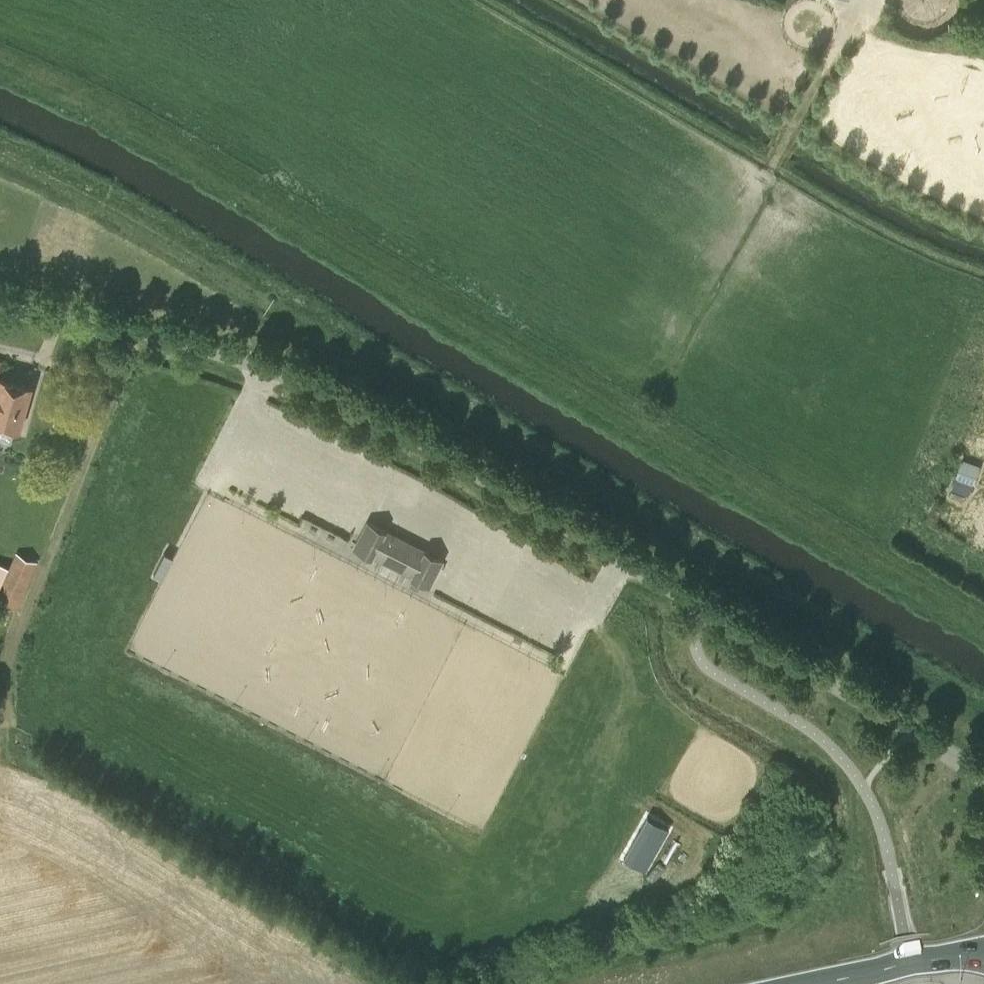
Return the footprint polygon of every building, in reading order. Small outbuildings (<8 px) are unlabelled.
[(0,376),(0,424),(19,429),(32,385),(0,376)] [(970,492),(979,464),(959,458),(950,486),(970,492)] [(367,521),(352,549),(371,559),(373,556),(411,577),(411,578),(429,587),(443,560),(367,521)] [(0,647),(37,562),(16,553),(9,569),(0,565),(0,647)] [(647,816),(623,858),(645,870),(668,828),(647,816)]
